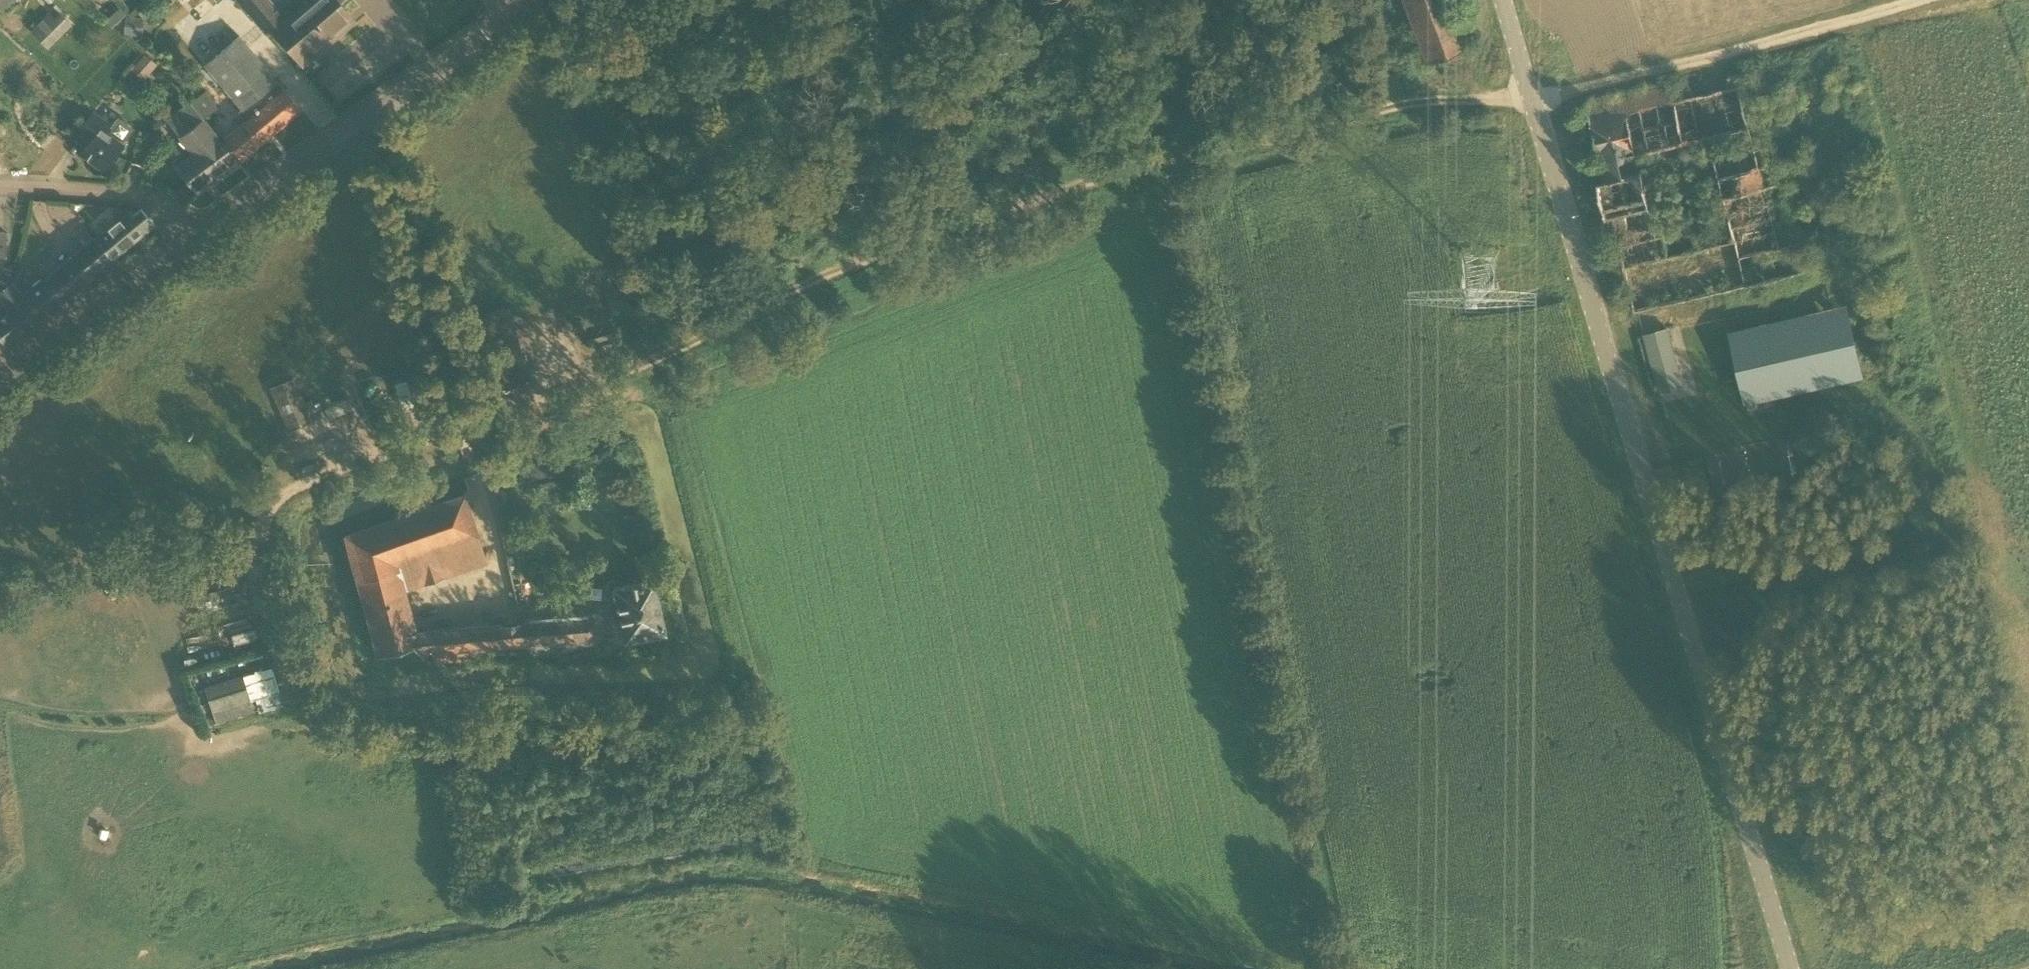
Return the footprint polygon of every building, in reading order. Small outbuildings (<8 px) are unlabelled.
[(3,10),(16,0),(0,0),(0,7),(3,10)] [(288,13),(284,16),(270,0),(238,0),(267,35),(273,30),(304,65),(320,52),(315,46),(347,20),(335,6),(343,0),(295,0),(285,9),(288,13)] [(1465,49),(1447,0),(1402,0),(1425,64),(1465,49)] [(106,20),(112,28),(129,13),(122,5),(106,20)] [(31,31),(49,49),(73,25),(61,13),(55,18),(50,12),(31,31)] [(134,26),(143,27),(144,18),(126,16),(124,34),(133,35),(134,26)] [(255,115),(271,135),(302,109),(241,38),(222,53),(207,66),(243,109),(246,105),(255,115)] [(143,56),(138,62),(150,72),(155,67),(157,65),(145,54),(143,56)] [(1629,290),(1630,290),(1635,311),(1804,273),(1788,203),(1780,168),(1771,125),(1751,129),(1742,86),(1674,101),(1670,83),(1587,103),(1605,181),(1598,183),(1604,209),(1605,209),(1607,218),(1608,217),(1613,238),(1619,237),(1620,245),(1624,266),(1629,290)] [(188,104),(203,120),(219,106),(205,90),(188,104)] [(239,161),(203,120),(188,104),(188,103),(167,121),(193,153),(176,166),(196,193),(239,161)] [(112,124),(95,112),(79,132),(91,140),(82,153),(105,170),(125,142),(134,128),(118,116),(112,124)] [(271,135),(255,115),(246,123),(226,139),(241,160),(271,135)] [(114,258),(155,224),(142,208),(133,215),(129,211),(97,237),(114,258)] [(112,259),(114,258),(97,237),(96,238),(96,237),(42,279),(62,303),(113,260),(112,259)] [(11,280),(13,270),(3,268),(1,280),(10,282),(11,280)] [(12,281),(6,286),(0,291),(0,298),(10,311),(0,318),(0,335),(10,347),(62,303),(42,279),(23,293),(12,281)] [(1849,302),(1730,335),(1749,407),(1869,375),(1849,302)] [(1660,391),(1683,385),(1668,330),(1645,336),(1660,391)] [(289,431),(313,420),(295,378),(270,388),(289,431)] [(468,648),(598,638),(596,618),(416,632),(405,591),(488,562),(465,495),(346,536),(379,657),(418,646),(419,652),(419,654),(433,653),(433,662),(469,659),(468,648)] [(664,626),(656,594),(653,580),(614,587),(625,635),(625,643),(631,642),(630,637),(639,636),(640,642),(648,640),(647,634),(659,632),(660,636),(671,634),(669,625),(664,626)] [(255,711),(243,675),(205,688),(216,723),(255,711)]
